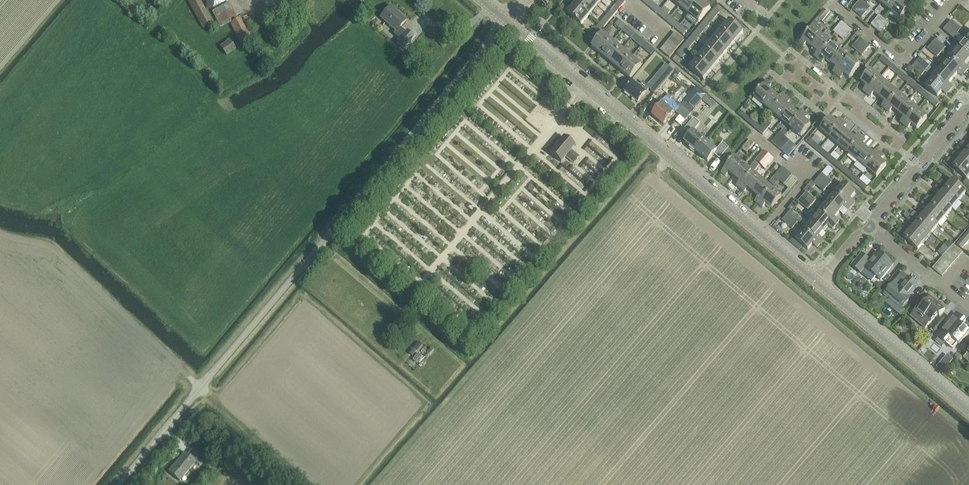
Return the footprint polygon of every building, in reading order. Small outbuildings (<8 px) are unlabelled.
[(212,24),(199,0),(187,0),(203,29),(212,24)] [(214,9),(229,1),(228,0),(209,0),(214,9)] [(589,16),(597,7),(589,0),(580,0),(576,5),(589,16)] [(615,6),(620,9),(626,3),(623,0),(620,0),(615,6)] [(680,8),(689,15),(700,2),(698,0),(686,0),(680,8)] [(882,4),(891,12),(901,0),(885,0),(882,4)] [(891,12),(901,20),(904,16),(908,11),(911,8),(905,4),(908,0),(901,0),(891,12)] [(853,10),(858,14),(866,5),(861,1),(853,10)] [(648,7),(657,15),(661,10),(652,2),(648,7)] [(700,2),(689,15),(699,24),(710,10),(700,2)] [(221,29),(231,24),(243,49),(252,44),(240,19),(238,20),(229,4),(212,12),(221,29)] [(581,26),(589,16),(576,5),(568,15),(581,26)] [(866,5),(858,14),(862,18),(870,9),(866,5)] [(615,6),(607,15),(612,19),(620,9),(615,6)] [(715,9),(707,19),(712,23),(720,13),(723,9),(719,6),(716,9),(715,9)] [(396,32),(393,35),(399,40),(396,43),(404,50),(414,38),(407,32),(406,33),(400,28),(406,21),(390,7),(380,18),(396,32)] [(657,15),(667,23),(671,18),(668,15),(670,13),(664,8),(662,11),(661,10),(657,15)] [(820,21),(824,25),(832,15),(828,11),(820,21)] [(908,11),(904,16),(909,21),(913,15),(908,11)] [(607,15),(600,25),(604,28),(612,19),(607,15)] [(871,25),(872,26),(876,30),(884,20),(879,16),(871,25)] [(667,23),(677,30),(680,26),(671,18),(667,23)] [(707,19),(699,29),(704,33),(712,23),(707,19)] [(884,20),(876,30),(881,34),(889,24),(884,20)] [(615,25),(622,31),(626,27),(619,21),(615,25)] [(968,44),(968,37),(966,41),(958,34),(961,30),(952,21),(948,26),(968,44)] [(722,32),(735,43),(743,33),(730,22),(722,32)] [(834,33),(835,34),(834,36),(836,39),(838,36),(846,27),(842,23),(834,33)] [(591,34),(596,38),(604,28),(600,25),(591,34)] [(677,30),(684,36),(687,32),(680,26),(677,30)] [(961,46),(958,50),(968,60),(968,44),(948,26),(944,31),(961,46)] [(622,31),(632,39),(635,35),(626,27),(622,31)] [(846,27),(838,36),(843,41),(851,31),(846,27)] [(699,29),(691,38),(696,42),(704,33),(699,29)] [(807,43),(813,48),(822,37),(813,29),(803,40),(800,45),(803,48),(807,43)] [(714,41),(727,52),(735,43),(722,32),(714,41)] [(603,34),(592,48),(601,56),(613,42),(603,34)] [(671,38),(681,46),(684,42),(675,34),(671,38)] [(632,39),(642,47),(645,43),(635,35),(632,39)] [(814,57),(818,60),(832,44),(822,37),(813,48),(818,53),(814,57)] [(668,42),(677,50),(681,46),(671,38),(668,42)] [(691,38),(683,48),(688,52),(696,42),(691,38)] [(852,48),(857,52),(865,43),(861,39),(852,48)] [(932,45),(942,53),(946,48),(936,40),(932,45)] [(706,50),(719,62),(727,52),(714,41),(706,50)] [(227,56),(235,50),(229,42),(221,48),(227,56)] [(613,42),(601,56),(611,64),(622,50),(613,42)] [(664,47),(673,55),(677,50),(668,42),(664,47)] [(651,55),(655,51),(645,43),(642,47),(651,55)] [(865,43),(857,52),(862,57),(870,47),(865,43)] [(832,44),(818,60),(822,63),(825,59),(831,64),(841,52),(832,44)] [(938,58),(942,53),(932,45),(928,50),(938,58)] [(669,59),(673,55),(664,47),(660,51),(669,59)] [(688,52),(683,48),(677,55),(682,59),(688,52)] [(622,50),(611,64),(620,72),(632,58),(622,50)] [(698,60),(712,71),(719,62),(706,50),(698,60)] [(966,73),(968,70),(965,66),(968,61),(968,60),(958,50),(950,60),(966,73)] [(833,73),(837,76),(850,60),(841,52),(831,64),(837,69),(833,73)] [(880,61),(889,69),(892,65),(882,57),(880,61)] [(632,58),(620,72),(630,80),(641,66),(632,58)] [(916,63),(926,72),(930,67),(920,59),(916,63)] [(712,71),(698,60),(690,70),(703,81),(712,71)] [(850,60),(837,76),(841,79),(844,75),(850,80),(860,68),(850,60)] [(942,69),(954,79),(958,74),(962,77),(966,73),(950,60),(942,69)] [(922,77),(926,72),(916,63),(912,69),(922,77)] [(889,69),(898,77),(901,73),(892,65),(889,69)] [(633,82),(624,92),(637,103),(648,90),(648,89),(655,95),(663,86),(675,72),(669,67),(657,81),(650,89),(643,83),(642,84),(639,88),(633,82)] [(934,78),(950,92),(953,88),(949,85),(954,79),(942,69),(934,78)] [(863,92),(867,95),(880,79),(871,71),(861,83),(867,88),(863,92)] [(898,77),(908,84),(911,81),(901,73),(898,77)] [(926,88),(938,98),(943,92),(947,96),(950,92),(934,78),(926,88)] [(880,79),(867,95),(870,98),(874,94),(880,99),(890,87),(880,79)] [(908,84),(917,92),(920,89),(911,81),(908,84)] [(754,98),(763,106),(773,94),(768,89),(771,85),(768,82),(754,98)] [(882,108),(885,111),(899,95),(890,87),(880,99),(885,103),(882,108)] [(917,92),(926,100),(929,97),(920,89),(917,92)] [(773,94),(763,106),(773,114),(786,98),(782,95),(779,99),(773,94)] [(899,95),(885,111),(889,114),(893,110),(898,114),(908,103),(899,95)] [(666,99),(652,116),(664,126),(675,113),(685,121),(691,114),(681,106),(669,96),(666,99)] [(936,108),(939,105),(929,97),(926,100),(936,108)] [(786,98),(773,114),(782,122),(792,110),(786,105),(790,101),(786,98)] [(900,124),(904,127),(918,110),(908,103),(898,114),(904,119),(900,124)] [(792,110),(782,122),(791,130),(805,114),(801,111),(798,115),(792,110)] [(918,110),(904,127),(908,130),(911,126),(917,130),(927,118),(918,110)] [(739,116),(749,124),(752,120),(742,112),(739,116)] [(805,114),(791,130),(801,138),(811,126),(805,121),(808,117),(805,114)] [(820,131),(830,139),(843,123),(840,120),(836,124),(830,119),(820,131)] [(684,143),(696,152),(705,141),(694,132),(700,125),(694,120),(685,131),(691,135),(684,143)] [(749,124),(757,131),(758,132),(761,128),(752,120),(749,124)] [(761,128),(758,132),(763,136),(771,126),(766,122),(761,128)] [(843,123),(830,139),(839,146),(849,135),(844,130),(847,126),(843,123)] [(780,134),(772,144),(776,147),(784,138),(780,134)] [(849,135),(839,146),(849,154),(862,138),(858,135),(855,139),(849,135)] [(563,138),(551,153),(550,154),(561,163),(566,157),(573,164),(578,157),(571,151),(574,147),(563,138)] [(784,138),(776,147),(781,151),(789,142),(784,138)] [(862,138),(849,154),(858,162),(868,150),(862,146),(866,141),(862,138)] [(705,141),(696,152),(708,162),(714,155),(720,160),(729,149),(723,144),(717,151),(705,141)] [(750,141),(742,150),(747,154),(755,145),(750,141)] [(808,145),(818,153),(821,149),(811,141),(808,145)] [(968,155),(968,147),(963,142),(959,146),(968,155)] [(959,160),(968,168),(968,155),(959,146),(956,151),(962,156),(959,160)] [(818,153),(827,161),(830,157),(821,149),(818,153)] [(868,150),(858,162),(867,170),(881,154),(877,151),(873,155),(868,150)] [(756,162),(760,166),(768,156),(764,152),(756,162)] [(881,154),(867,170),(877,178),(887,166),(881,161),(885,157),(881,154)] [(768,156),(760,166),(765,170),(773,161),(768,156)] [(827,161),(837,169),(840,165),(830,157),(827,161)] [(735,158),(725,170),(726,170),(722,174),(726,177),(729,173),(735,178),(745,166),(735,158)] [(968,177),(968,168),(959,160),(956,164),(949,158),(943,165),(953,173),(955,171),(966,180),(968,177)] [(745,166),(735,178),(740,182),(737,187),(740,190),(754,174),(759,168),(754,164),(749,170),(745,166)] [(837,169),(846,176),(849,173),(840,165),(837,169)] [(774,178),(779,182),(787,172),(782,168),(774,178)] [(779,182),(784,186),(788,189),(782,197),(784,199),(799,182),(792,176),(787,172),(779,182)] [(846,176),(855,184),(858,181),(849,173),(846,176)] [(754,174),(740,190),(744,193),(748,189),(754,194),(764,182),(754,174)] [(818,179),(828,187),(831,183),(822,175),(818,179)] [(812,182),(808,187),(812,190),(816,186),(823,192),(828,187),(818,179),(814,184),(812,182)] [(855,184),(865,192),(868,189),(858,181),(855,184)] [(938,185),(958,202),(965,194),(951,182),(948,186),(941,181),(938,185)] [(756,202),(759,206),(773,190),(764,182),(754,194),(759,198),(756,202)] [(836,194),(852,208),(855,204),(851,200),(855,195),(844,185),(836,194)] [(941,195),(938,199),(952,210),(958,202),(938,185),(934,189),(941,195)] [(806,194),(802,198),(812,206),(815,202),(808,195),(812,190),(808,187),(804,192),(806,194)] [(773,190),(759,206),(763,209),(767,205),(773,209),(782,198),(773,190)] [(828,204),(840,214),(845,208),(849,211),(852,208),(836,194),(828,204)] [(924,201),(945,219),(952,210),(938,199),(935,203),(928,197),(924,201)] [(796,200),(792,205),(796,209),(800,205),(808,211),(812,206),(802,198),(799,202),(796,200)] [(927,212),(924,215),(938,227),(945,219),(924,201),(920,206),(927,212)] [(820,213),(836,227),(839,223),(835,219),(840,214),(828,204),(820,213)] [(790,212),(786,217),(796,225),(800,220),(792,214),(796,209),(792,205),(788,210),(790,212)] [(812,222),(824,232),(829,227),(833,230),(836,227),(820,213),(812,222)] [(910,217),(931,235),(938,227),(924,215),(921,219),(914,213),(910,217)] [(792,230),(796,225),(786,217),(782,222),(792,230)] [(913,228),(910,231),(925,243),(931,235),(910,217),(907,222),(913,228)] [(804,232),(820,245),(823,241),(819,238),(824,232),(812,222),(804,232)] [(917,251),(925,243),(910,231),(907,235),(900,229),(895,236),(905,244),(906,242),(917,251)] [(817,249),(820,245),(804,232),(796,241),(808,251),(812,245),(817,249)] [(962,250),(968,242),(968,239),(965,236),(957,245),(962,250)] [(949,251),(958,259),(962,254),(953,246),(949,251)] [(945,256),(954,264),(958,259),(949,251),(945,256)] [(851,267),(855,270),(860,275),(865,269),(880,282),(893,267),(877,254),(870,263),(865,259),(860,255),(851,267)] [(941,260),(950,268),(954,264),(945,256),(941,260)] [(937,265),(946,273),(950,268),(941,260),(937,265)] [(933,270),(942,278),(946,273),(937,265),(933,270)] [(901,276),(884,296),(889,300),(891,299),(902,308),(908,302),(906,300),(917,287),(907,279),(906,280),(901,276)] [(886,285),(877,295),(878,296),(882,292),(883,293),(889,288),(886,285)] [(939,317),(945,310),(930,298),(920,310),(918,309),(911,317),(925,330),(937,316),(939,317)] [(938,338),(935,341),(943,348),(945,344),(953,351),(958,345),(959,346),(968,334),(968,333),(962,328),(966,323),(956,316),(938,338)] [(947,356),(936,369),(942,374),(953,361),(947,356)] [(199,466),(203,462),(191,451),(187,456),(184,454),(168,472),(180,482),(195,463),(197,465),(198,464),(199,466)]
